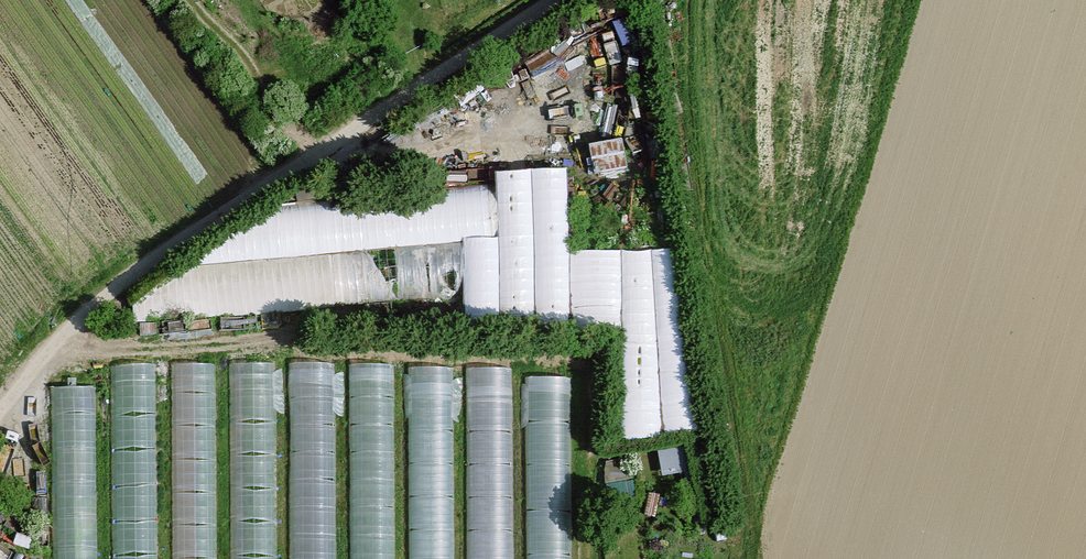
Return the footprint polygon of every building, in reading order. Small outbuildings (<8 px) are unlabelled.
[(590,144),(596,172),(632,164),(627,137),(590,144)] [(537,324),(570,324),(569,250),(565,168),(532,169),(537,324)] [(532,169),(494,171),(495,184),(497,238),(500,322),(537,324),(532,169)] [(461,243),(497,238),(495,184),(284,203),(195,268),(461,243)] [(497,238),(461,243),(463,299),(464,322),(500,322),(497,238)] [(134,321),(463,299),(461,243),(195,268),(133,302),(134,321)] [(570,324),(623,323),(620,248),(569,250),(570,324)] [(664,437),(651,248),(620,248),(623,323),(626,440),(664,437)] [(651,248),(664,437),(698,435),(678,249),(651,248)] [(172,363),(172,558),(215,558),(213,361),(172,363)] [(228,363),(231,558),(273,558),(272,363),(228,363)] [(290,364),(290,558),(334,558),(332,363),(290,364)] [(109,365),(112,558),(155,558),(152,364),(109,365)] [(346,366),(349,558),(392,558),(391,366),(346,366)] [(407,367),(409,558),(453,558),(451,366),(407,367)] [(464,366),(466,558),(513,558),(510,368),(464,366)] [(524,376),(526,558),(572,558),(573,376),(524,376)] [(54,390),(55,558),(96,558),(95,386),(54,390)]
